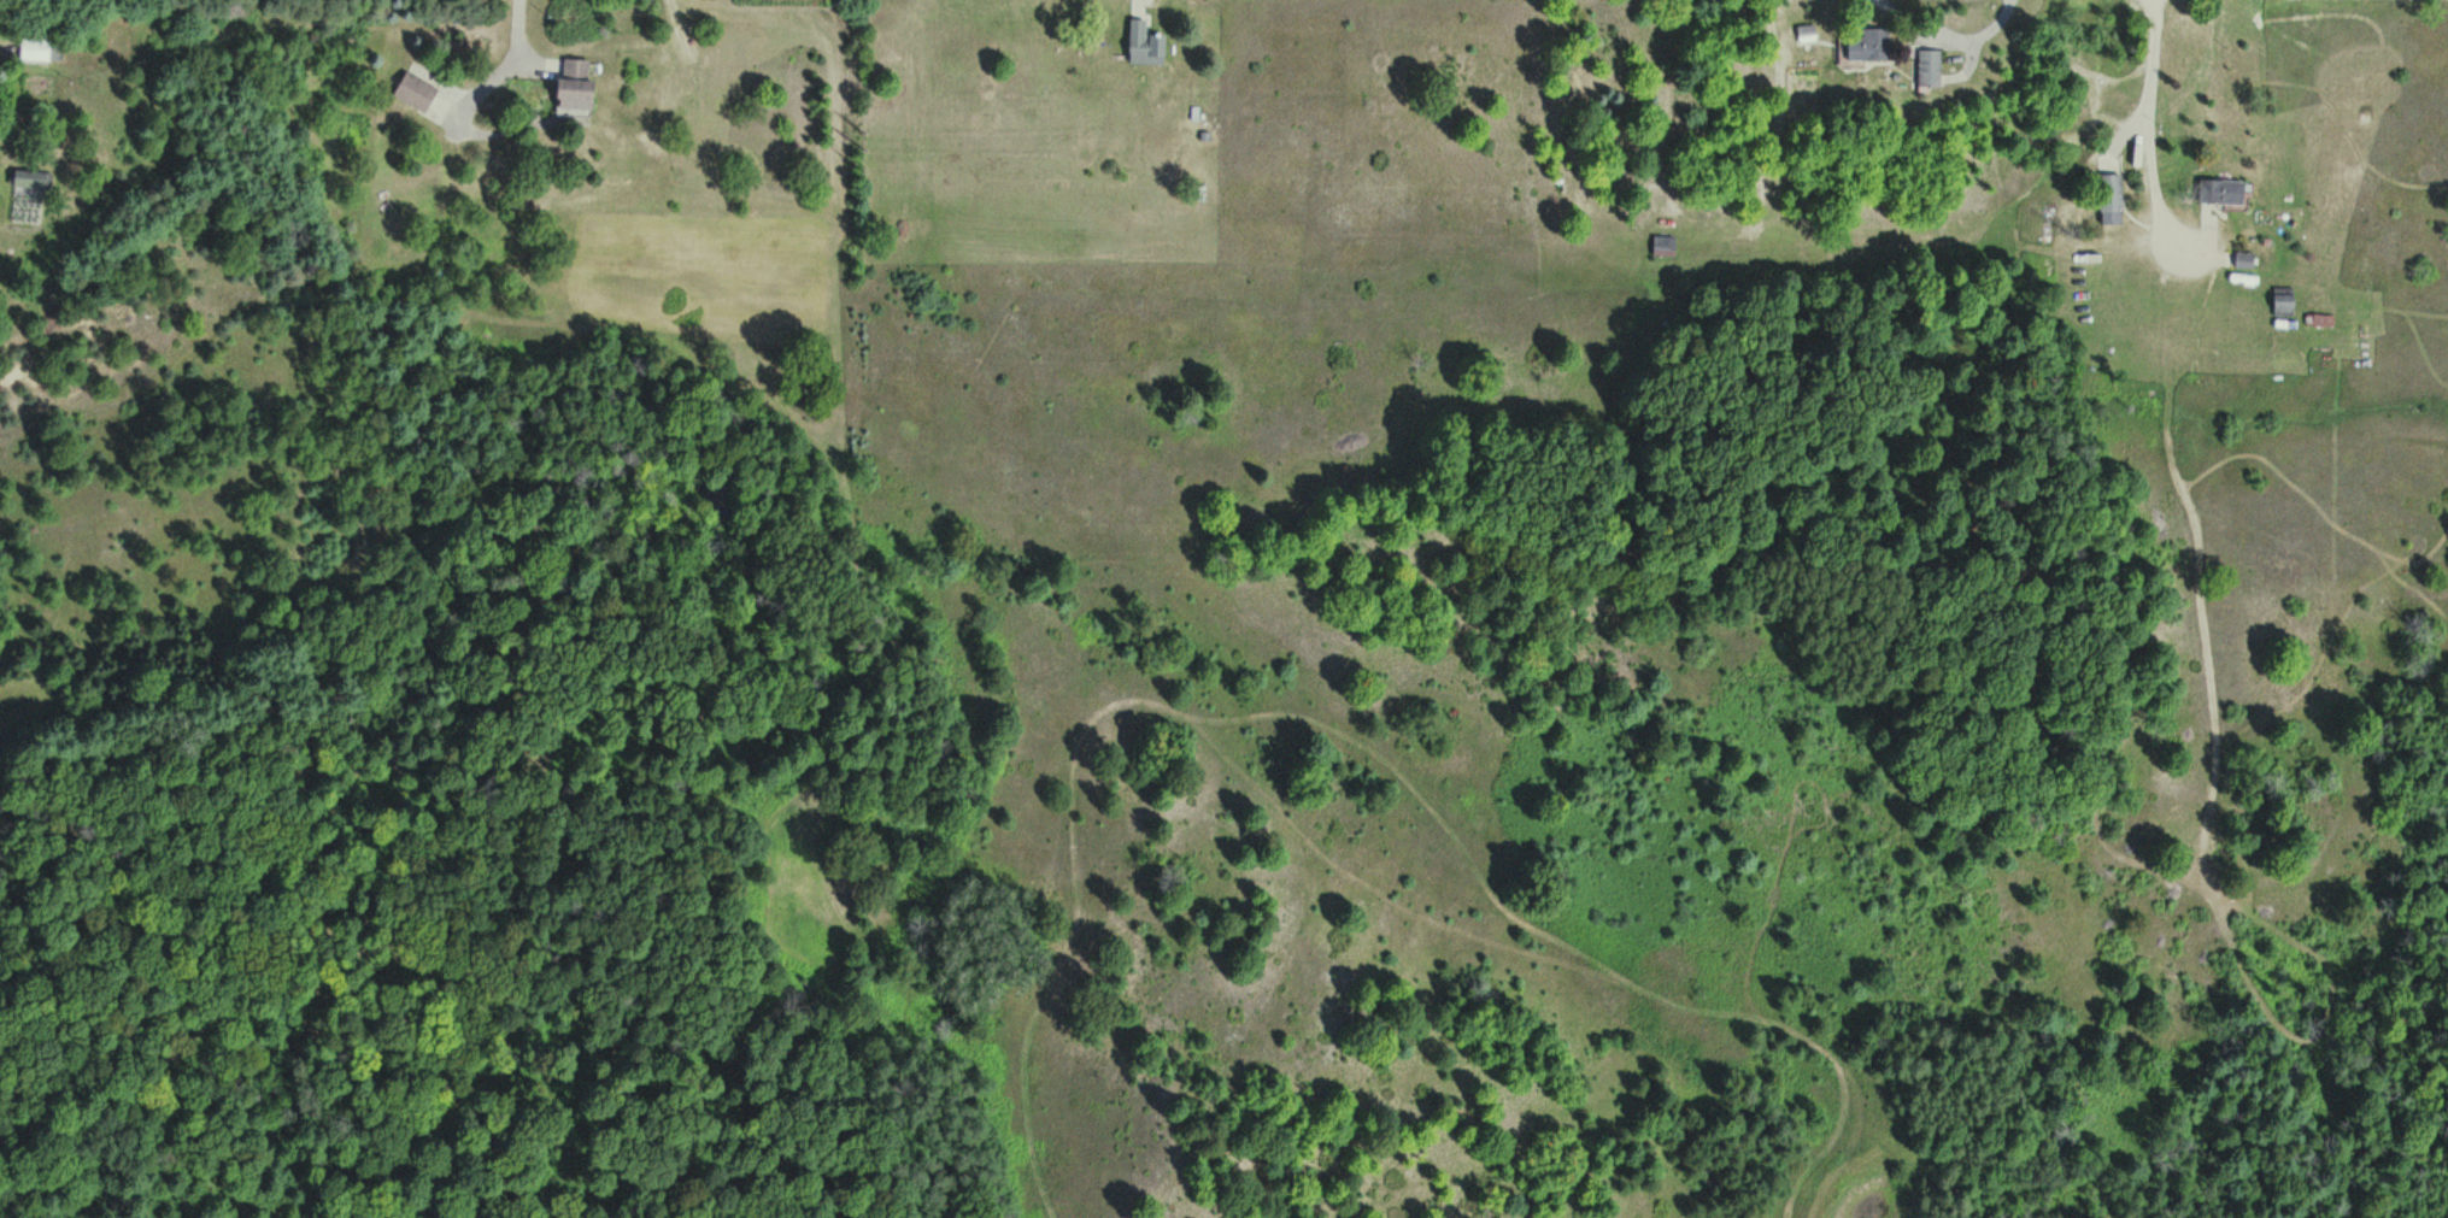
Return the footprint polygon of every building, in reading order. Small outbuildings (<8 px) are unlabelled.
[(1132,63),(1167,63),(1167,34),(1148,34),(1148,17),(1132,17),(1132,63)] [(1864,28),(1864,40),(1859,40),(1859,58),(1889,58),(1889,28),(1864,28)] [(63,37),(23,37),(23,60),(63,60),(63,37)] [(1944,85),(1944,72),(1954,72),(1954,50),(1921,50),(1921,85),(1944,85)] [(561,108),(596,109),(597,77),(592,77),(593,58),(563,58),(561,108)] [(440,88),(408,70),(395,94),(427,112),(440,88)] [(54,169),(11,169),(11,186),(54,186),(54,169)] [(2101,224),(2124,224),(2124,172),(2101,172),(2101,224)] [(2200,180),(2200,202),(2250,202),(2250,180),(2200,180)] [(1655,254),(1678,254),(1678,235),(1655,235),(1655,254)] [(2256,268),(2256,253),(2236,252),(2236,267),(2256,268)] [(2276,315),(2296,315),(2296,288),(2276,288),(2276,315)] [(2335,314),(2309,314),(2309,324),(2335,325),(2335,314)]
